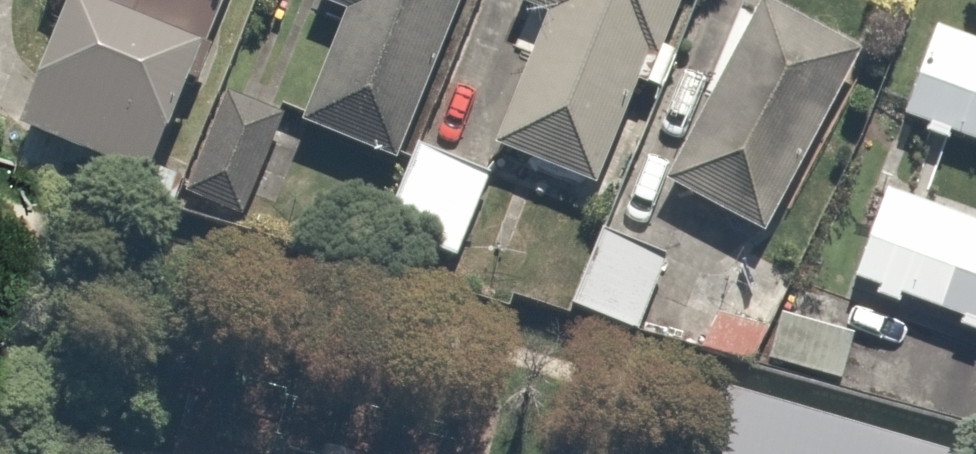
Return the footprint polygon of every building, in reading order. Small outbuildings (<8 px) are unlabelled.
[(29,5),(50,14),(1,122),(131,182),(215,0),(31,0),(29,5)] [(306,7),(333,19),(287,126),(381,166),(453,0),(309,0),(306,7)] [(681,0),(502,0),(499,9),(537,24),(488,155),(581,190),(622,83),(646,92),(681,0)] [(856,50),(768,0),(754,0),(649,183),(747,240),(856,50)] [(888,113),(975,142),(975,35),(920,16),(888,113)] [(228,219),(279,113),(223,86),(173,192),(228,219)] [(413,139),(361,261),(411,282),(425,250),(450,261),(488,171),(413,139)] [(873,178),(835,279),(975,333),(975,218),(873,178)] [(664,253),(598,225),(562,309),(628,337),(664,253)] [(767,322),(711,299),(692,346),(747,369),(767,322)] [(707,387),(688,453),(941,453),(707,387)]
